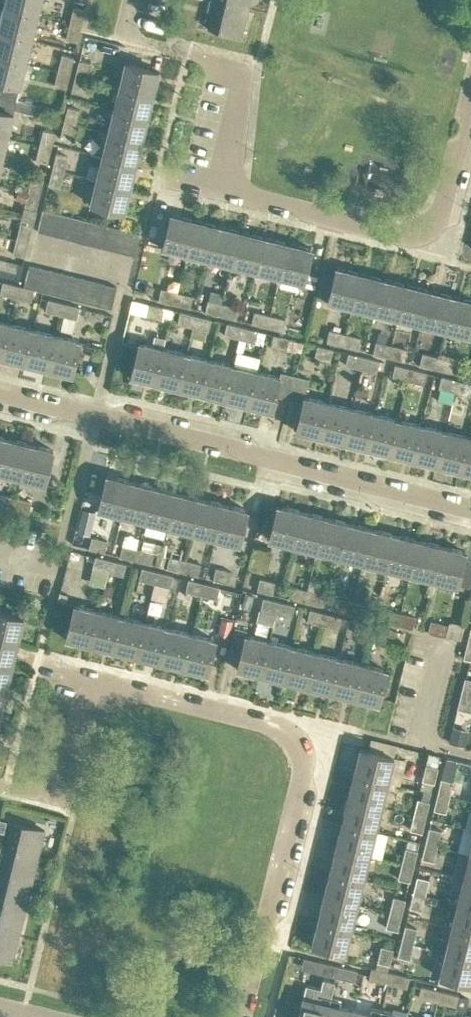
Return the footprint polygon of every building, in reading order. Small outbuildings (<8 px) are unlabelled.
[(3,6),(37,14),(40,0),(4,0),(3,6)] [(218,0),(208,0),(206,9),(211,11),(207,25),(241,34),(248,7),(218,0)] [(0,17),(0,30),(31,37),(37,14),(3,6),(0,17)] [(73,6),(69,22),(81,25),(85,9),(73,6)] [(81,25),(69,22),(65,37),(77,40),(81,25)] [(25,61),(31,37),(0,30),(0,54),(25,61)] [(61,53),(58,68),(69,71),(73,56),(61,53)] [(0,54),(0,80),(19,84),(25,61),(0,54)] [(79,59),(75,74),(86,77),(90,62),(79,59)] [(124,61),(119,85),(153,94),(159,69),(153,68),(124,61)] [(69,71),(58,68),(54,84),(65,87),(69,71)] [(86,77),(75,74),(71,90),(83,92),(86,77)] [(119,85),(113,109),(147,117),(153,94),(119,85)] [(32,102),(16,98),(14,107),(30,111),(32,102)] [(67,105),(63,121),(75,124),(79,108),(67,105)] [(7,136),(13,112),(0,108),(0,134),(7,136)] [(113,109),(107,132),(141,140),(147,117),(113,109)] [(75,124),(63,121),(59,136),(71,139),(75,124)] [(43,128),(39,143),(51,146),(55,131),(43,128)] [(107,132),(101,155),(136,164),(141,140),(107,132)] [(51,146),(39,143),(35,159),(47,162),(51,146)] [(56,152),(52,167),(63,170),(67,155),(56,152)] [(101,155),(95,178),(130,187),(136,164),(101,155)] [(63,170),(52,167),(48,183),(60,186),(63,170)] [(31,175),(28,190),(39,193),(43,177),(31,175)] [(130,187),(95,178),(90,202),(123,211),(124,210),(130,187)] [(28,190),(22,213),(33,216),(39,193),(28,190)] [(37,229),(47,232),(53,210),(42,208),(37,229)] [(47,232),(58,235),(64,213),(53,210),(47,232)] [(22,213),(16,237),(28,239),(33,216),(22,213)] [(58,235),(69,237),(74,216),(64,213),(58,235)] [(162,247),(186,253),(194,219),(170,213),(168,219),(169,219),(162,247)] [(69,237),(80,240),(85,218),(74,216),(69,237)] [(80,240),(90,243),(96,221),(85,218),(80,240)] [(186,253),(209,258),(217,224),(194,219),(186,253)] [(90,243),(101,245),(106,224),(96,221),(90,243)] [(101,245),(112,248),(117,226),(106,224),(101,245)] [(209,258),(232,264),(241,230),(217,224),(209,258)] [(112,248),(122,251),(128,229),(117,226),(112,248)] [(122,251),(133,253),(139,232),(128,229),(122,251)] [(232,264),(256,270),(264,236),(241,230),(232,264)] [(256,270),(279,276),(287,241),(264,236),(256,270)] [(28,239),(16,237),(12,252),(24,255),(28,239)] [(287,241),(279,276),(303,281),(311,247),(310,247),(287,241)] [(23,285),(34,287),(39,266),(29,263),(23,285)] [(327,300),(351,306),(359,271),(335,265),(333,272),(334,272),(327,300)] [(34,287),(45,290),(50,269),(39,266),(34,287)] [(45,290),(56,293),(61,271),(50,269),(45,290)] [(56,293),(67,296),(72,274),(61,271),(56,293)] [(351,306),(374,311),(383,277),(359,271),(351,306)] [(67,296),(78,298),(83,277),(72,274),(67,296)] [(78,298),(89,301),(94,280),(83,277),(78,298)] [(374,311),(398,317),(406,283),(383,277),(374,311)] [(168,281),(167,287),(177,289),(179,279),(173,278),(168,281)] [(15,296),(18,284),(2,280),(0,290),(0,292),(15,296)] [(89,301),(100,304),(105,282),(94,280),(89,301)] [(105,282),(100,304),(111,307),(116,285),(105,282)] [(398,317),(421,323),(429,288),(406,283),(398,317)] [(18,284),(15,296),(30,299),(33,288),(18,284)] [(144,291),(151,293),(153,285),(146,284),(144,291)] [(158,299),(173,303),(176,291),(161,287),(158,299)] [(421,323),(444,328),(453,294),(429,288),(421,323)] [(176,291),(173,303),(189,306),(191,295),(176,291)] [(444,328),(468,334),(470,323),(470,298),(453,294),(444,328)] [(45,309),(60,313),(63,302),(48,298),(45,309)] [(205,310),(220,314),(223,303),(207,299),(205,310)] [(63,302),(60,313),(75,317),(78,305),(63,302)] [(145,314),(161,318),(164,306),(149,303),(145,314)] [(223,303),(220,314),(235,318),(238,306),(223,303)] [(177,322),(192,326),(195,314),(179,310),(177,322)] [(251,322),(267,326),(270,314),(254,310),(251,322)] [(195,314),(192,326),(207,329),(210,318),(195,314)] [(270,314),(267,326),(282,330),(285,318),(270,314)] [(0,356),(9,322),(0,320),(0,356)] [(0,356),(24,362),(32,328),(9,322),(0,356)] [(223,333),(239,337),(242,326),(226,322),(223,333)] [(242,326),(239,337),(254,341),(257,330),(242,326)] [(24,362),(47,367),(55,334),(32,328),(24,362)] [(326,340),(342,344),(344,333),(329,329),(326,340)] [(270,345),(286,349),(288,337),(273,333),(270,345)] [(344,333),(342,344),(357,348),(360,336),(344,333)] [(55,334),(47,367),(71,373),(79,339),(55,334)] [(373,352),(388,356),(391,344),(376,340),(373,352)] [(130,375),(154,381),(162,347),(138,341),(130,375)] [(317,344),(314,356),(330,360),(333,348),(317,344)] [(391,344),(388,356),(404,359),(407,348),(391,344)] [(154,381),(177,386),(186,353),(162,347),(154,381)] [(345,363),(361,367),(363,356),(348,352),(345,363)] [(419,363),(435,367),(438,355),(422,352),(419,363)] [(177,386),(201,392),(209,359),(186,353),(177,386)] [(438,355),(435,367),(450,371),(453,359),(438,355)] [(363,356),(361,367),(376,371),(379,359),(363,356)] [(201,392),(224,398),(232,364),(209,359),(201,392)] [(392,375),(407,379),(410,367),(395,363),(392,375)] [(224,398),(247,404),(256,370),(232,364),(224,398)] [(410,367),(407,379),(422,382),(425,371),(410,367)] [(256,370),(247,404),(271,410),(275,394),(287,397),(293,374),(280,371),(279,376),(256,370)] [(295,429),(319,435),(328,401),(304,395),(308,378),(296,375),(291,398),(302,401),(295,429)] [(438,386),(453,390),(456,379),(441,375),(438,386)] [(453,390),(469,394),(470,385),(470,382),(456,379),(453,390)] [(319,435),(343,440),(351,407),(328,401),(319,435)] [(343,440),(366,446),(374,412),(351,407),(343,440)] [(366,446),(389,452),(397,418),(374,412),(366,446)] [(389,452),(412,458),(421,424),(397,418),(389,452)] [(412,458),(436,464),(444,430),(421,424),(412,458)] [(436,464),(459,469),(467,436),(444,430),(436,464)] [(459,469),(470,472),(470,436),(467,436),(459,469)] [(20,476),(28,442),(5,437),(0,458),(0,471),(20,476)] [(28,442),(20,476),(44,482),(52,448),(28,442)] [(97,508),(121,514),(130,480),(106,474),(97,508)] [(121,514),(144,519),(153,485),(130,480),(121,514)] [(144,519),(168,525),(176,491),(153,485),(144,519)] [(168,525),(191,531),(199,497),(176,491),(168,525)] [(12,508),(15,496),(0,492),(0,505),(12,508)] [(15,496),(12,508),(28,512),(31,500),(15,496)] [(191,531),(214,537),(223,503),(199,497),(191,531)] [(223,503),(214,537),(238,543),(247,509),(223,503)] [(268,538),(293,544),(301,510),(277,504),(268,538)] [(92,520),(95,511),(82,508),(80,517),(92,520)] [(293,544),(316,549),(324,515),(301,510),(293,544)] [(316,549),(339,555),(348,521),(324,515),(316,549)] [(339,555),(362,561),(371,527),(348,521),(339,555)] [(362,561),(386,567),(394,533),(371,527),(362,561)] [(386,567),(409,573),(417,538),(394,533),(386,567)] [(89,547),(104,551),(106,539),(91,535),(89,547)] [(409,573),(432,578),(441,544),(417,538),(409,573)] [(120,554),(136,558),(138,547),(122,543),(120,554)] [(441,544),(432,578),(456,584),(465,550),(441,544)] [(138,547),(136,558),(151,562),(153,550),(138,547)] [(92,566),(108,570),(111,559),(95,555),(92,566)] [(166,566),(183,570),(185,559),(169,555),(166,566)] [(111,559),(108,570),(123,574),(125,562),(111,559)] [(185,559),(183,570),(197,574),(200,562),(185,559)] [(139,578),(153,581),(156,570),(141,566),(139,578)] [(213,577),(228,581),(231,570),(216,566),(213,577)] [(172,574),(156,570),(153,581),(169,585),(172,574)] [(257,589),(272,592),(275,581),(259,577),(257,589)] [(185,589),(200,593),(203,581),(188,578),(185,589)] [(309,579),(307,589),(318,591),(319,592),(321,582),(309,579)] [(203,581),(200,593),(216,597),(218,585),(203,581)] [(288,596),(303,600),(306,589),(291,585),(288,596)] [(306,589),(303,600),(319,604),(322,592),(319,592),(318,591),(307,589),(306,589)] [(245,592),(242,603),(251,605),(253,594),(245,592)] [(260,608),(276,612),(278,600),(263,596),(260,608)] [(335,608),(350,612),(353,600),(338,596),(335,608)] [(278,600),(276,612),(291,615),(294,604),(278,600)] [(353,600),(350,612),(365,615),(368,604),(353,600)] [(66,637),(89,643),(97,609),(74,603),(65,637),(66,637)] [(307,620),(322,623),(325,611),(310,608),(307,620)] [(381,619),(397,623),(400,612),(384,608),(381,619)] [(89,643),(112,649),(121,615),(97,609),(89,643)] [(18,640),(24,616),(18,614),(17,615),(0,610),(0,636),(18,640)] [(325,611),(322,623),(338,627),(340,615),(325,611)] [(400,612),(397,623),(412,627),(415,615),(400,612)] [(112,649),(136,655),(144,620),(121,615),(112,649)] [(219,633),(229,635),(232,619),(222,617),(219,633)] [(353,631),(369,635),(372,623),(356,619),(353,631)] [(428,631),(443,635),(446,623),(431,619),(428,631)] [(136,655),(159,660),(167,626),(144,620),(136,655)] [(372,623),(369,635),(384,638),(387,627),(372,623)] [(237,668),(260,673),(269,639),(245,634),(246,628),(234,625),(229,649),(240,651),(236,667),(238,667),(237,668)] [(159,660),(182,666),(191,632),(167,626),(159,660)] [(191,632),(182,666),(207,672),(208,666),(215,638),(191,632)] [(12,663),(18,640),(0,636),(0,660),(12,663)] [(260,673),(283,679),(292,645),(269,639),(260,673)] [(467,641),(465,647),(463,657),(470,659),(470,642),(467,641)] [(283,679),(307,685),(315,651),(292,645),(283,679)] [(307,685),(330,691),(339,656),(315,651),(307,685)] [(330,691),(353,696),(362,662),(339,656),(330,691)] [(6,687),(12,663),(0,660),(0,685),(6,687)] [(362,662),(353,696),(378,702),(379,696),(386,668),(362,662)] [(460,692),(470,694),(470,678),(464,676),(460,692)] [(460,692),(456,707),(468,710),(470,698),(470,694),(460,692)] [(465,745),(469,729),(452,725),(448,741),(465,745)] [(368,749),(394,755),(396,743),(371,737),(368,748),(368,749)] [(360,746),(353,773),(387,781),(394,755),(368,749),(368,748),(360,746)] [(429,752),(426,763),(436,766),(439,754),(429,752)] [(422,779),(434,781),(437,766),(436,766),(426,763),(422,779)] [(353,773),(347,797),(381,806),(387,781),(353,773)] [(442,773),(437,792),(449,795),(454,776),(442,773)] [(449,795),(437,792),(433,807),(445,810),(449,795)] [(347,797),(341,822),(375,830),(381,806),(347,797)] [(417,797),(414,812),(425,815),(429,800),(417,797)] [(425,815),(414,812),(410,828),(421,831),(425,815)] [(8,832),(4,846),(38,854),(44,828),(11,820),(6,819),(3,831),(8,832)] [(341,822),(335,846),(369,855),(375,830),(341,822)] [(429,826),(425,841),(437,844),(440,829),(429,826)] [(469,852),(470,853),(470,841),(463,839),(460,850),(469,852)] [(437,844),(425,841),(421,856),(433,859),(437,844)] [(0,864),(0,873),(31,881),(38,854),(4,846),(0,845),(0,858),(2,858),(0,864)] [(335,846),(329,871),(363,879),(369,855),(335,846)] [(405,846),(402,861),(413,864),(416,849),(405,846)] [(413,864),(402,861),(398,877),(409,879),(413,864)] [(329,871),(323,895),(357,904),(363,879),(329,871)] [(25,907),(31,881),(0,873),(0,901),(25,907)] [(417,875),(413,890),(425,893),(429,878),(417,875)] [(457,901),(470,905),(470,879),(463,877),(457,901)] [(425,893),(413,890),(409,905),(421,908),(425,893)] [(323,895),(317,920),(351,928),(357,904),(323,895)] [(394,895),(390,910),(401,913),(405,898),(394,895)] [(18,933),(25,907),(0,901),(0,929),(18,933)] [(451,926),(470,930),(470,905),(457,901),(451,926)] [(401,913),(390,910),(386,926),(397,928),(401,913)] [(351,928),(317,920),(311,944),(319,946),(345,952),(351,928)] [(405,924),(401,939),(413,942),(417,926),(405,924)] [(445,950),(470,956),(470,930),(451,926),(445,950)] [(0,929),(0,956),(12,959),(18,933),(0,929)] [(413,942),(401,939),(397,954),(409,957),(413,942)] [(377,960),(389,963),(393,947),(381,944),(377,960)] [(445,950),(439,975),(464,982),(470,984),(470,956),(445,950)] [(316,971),(335,975),(338,964),(319,959),(316,971)] [(338,964),(335,975),(354,980),(357,969),(338,964)] [(369,977),(387,981),(390,970),(371,966),(369,977)] [(390,970),(387,981),(406,986),(409,975),(390,970)] [(418,995),(437,1000),(440,989),(421,984),(418,995)] [(440,989),(437,1000),(456,1005),(458,994),(440,989)] [(330,995),(320,993),(318,1000),(303,996),(297,1016),(324,1016),(330,995)] [(458,994),(456,1005),(463,1006),(466,996),(458,994)] [(353,1009),(338,1005),(340,997),(330,995),(324,1016),(351,1016),(353,1009)] [(381,1008),(371,1005),(369,1013),(353,1009),(351,1016),(378,1016),(381,1008)] [(390,1010),(381,1008),(378,1016),(389,1016),(390,1010)]
